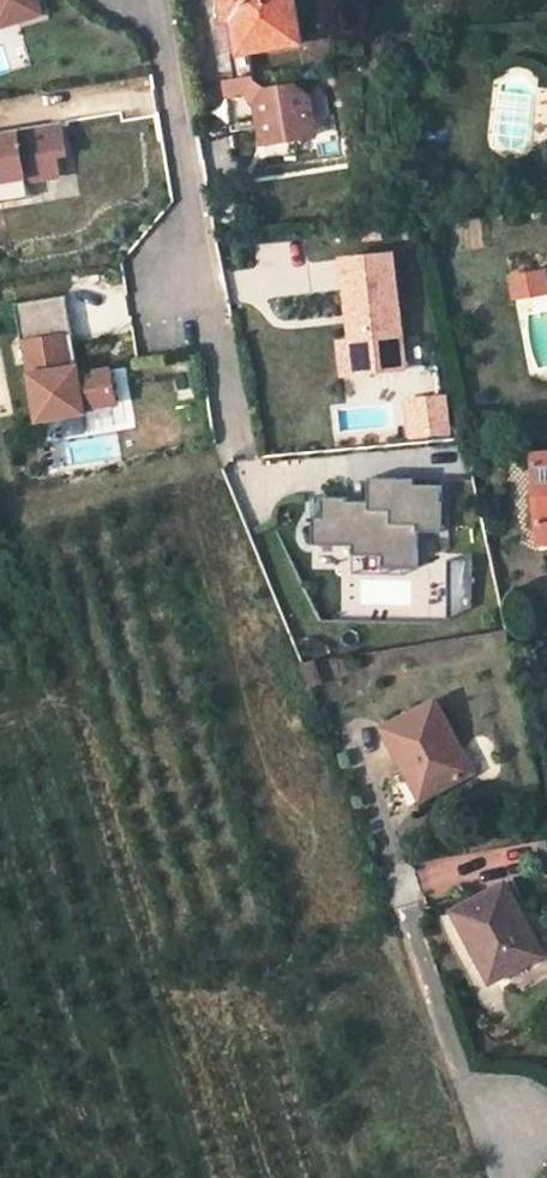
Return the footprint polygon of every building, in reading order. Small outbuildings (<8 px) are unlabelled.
[(43,11),(39,0),(0,0),(0,25),(43,11)] [(224,16),(215,17),(222,55),(230,54),(235,78),(223,81),(232,126),(260,120),(264,144),(313,136),(307,99),(291,87),(267,90),(253,80),(249,51),(299,43),(293,0),(222,0),(224,16)] [(4,201),(0,180),(26,175),(27,180),(28,180),(61,174),(58,154),(68,152),(63,125),(0,136),(0,202),(4,201)] [(31,196),(28,180),(27,180),(26,175),(0,180),(4,201),(31,196)] [(392,243),(343,255),(354,304),(360,302),(375,366),(418,356),(392,243)] [(541,273),(510,278),(513,298),(545,292),(541,273)] [(67,295),(16,303),(23,342),(26,342),(39,420),(86,412),(85,407),(117,402),(112,369),(80,374),(78,366),(70,367),(65,335),(73,334),(67,295)] [(360,302),(354,304),(361,335),(350,338),(357,370),(375,366),(360,302)] [(73,334),(65,335),(70,367),(78,366),(73,334)] [(401,397),(406,439),(451,434),(446,392),(401,397)] [(546,481),(546,456),(535,457),(536,482),(546,481)] [(348,498),(322,498),(322,516),(313,516),(313,545),(353,545),(353,556),(382,556),(382,567),(418,567),(418,532),(442,531),(442,484),(416,484),(416,478),(370,478),(370,501),(348,501),(348,498)] [(536,482),(540,543),(546,543),(546,481),(536,482)] [(472,559),(449,559),(448,571),(472,572),(472,559)] [(472,572),(448,571),(447,619),(471,607),(472,572)] [(304,663),(313,689),(326,687),(318,661),(304,663)] [(474,771),(436,699),(384,727),(406,771),(414,767),(428,795),(474,771)] [(421,800),(428,795),(414,767),(406,771),(421,800)] [(406,771),(395,778),(409,806),(421,800),(406,771)] [(541,952),(507,884),(455,909),(477,952),(484,949),(498,975),(541,952)] [(490,979),(498,975),(484,949),(477,952),(490,979)]
